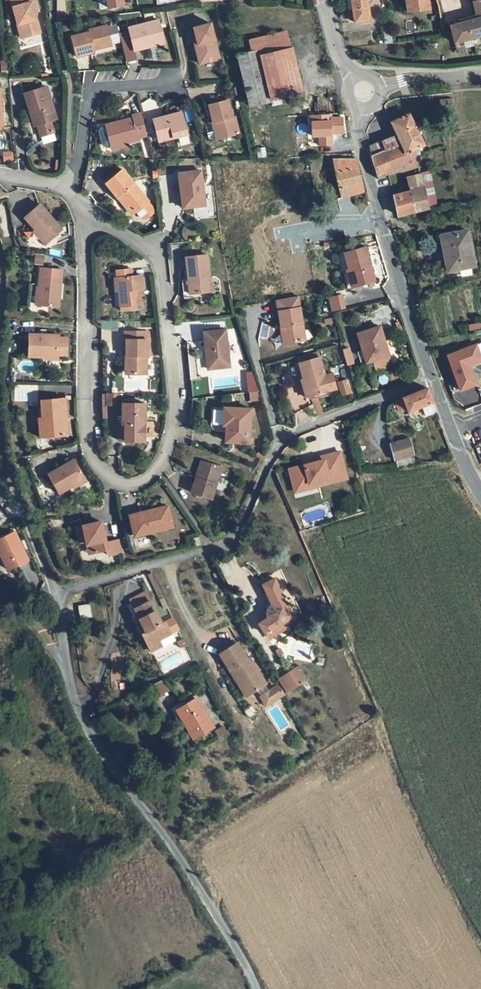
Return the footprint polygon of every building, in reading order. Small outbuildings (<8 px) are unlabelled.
[(38,28),(33,12),(30,1),(32,0),(7,0),(20,39),(30,35),(29,31),(38,28)] [(58,17),(66,17),(65,0),(56,0),(58,17)] [(367,0),(353,0),(355,22),(370,20),(367,0)] [(428,0),(407,0),(408,11),(429,8),(428,0)] [(476,19),(451,26),(455,43),(480,36),(480,0),(474,0),(476,19)] [(128,26),(134,50),(152,45),(151,43),(164,39),(159,18),(128,26)] [(213,22),(196,26),(198,37),(200,43),(197,44),(199,53),(205,57),(215,55),(219,48),(213,22)] [(111,44),(106,25),(88,30),(88,32),(71,37),(76,56),(94,51),(94,49),(111,44)] [(31,37),(40,33),(38,28),(29,31),(30,35),(31,37)] [(259,55),(291,47),(287,32),(250,41),(253,52),(258,50),(259,55)] [(455,43),(457,52),(480,46),(480,40),(480,36),(455,43)] [(259,55),(269,98),(302,90),(291,47),(259,55)] [(205,57),(199,53),(201,63),(222,58),(219,48),(215,55),(205,57)] [(269,98),(259,55),(258,50),(253,52),(238,55),(249,106),(269,101),(269,98)] [(30,110),(35,124),(39,136),(52,131),(48,120),(53,118),(43,87),(22,95),(27,111),(30,110)] [(230,98),(211,104),(216,121),(218,121),(220,127),(219,127),(222,137),(242,132),(237,115),(235,116),(230,98)] [(184,111),(155,119),(161,141),(190,134),(184,111)] [(149,135),(143,113),(134,115),(135,118),(122,122),(123,125),(117,126),(116,123),(107,126),(107,127),(113,146),(113,147),(130,142),(141,139),(141,138),(149,135)] [(379,176),(388,173),(389,175),(416,166),(412,154),(410,151),(424,145),(409,113),(396,119),(406,142),(373,155),(371,155),(379,176)] [(313,137),(319,136),(320,145),(333,144),(332,134),(343,133),(342,118),(332,118),(331,115),(311,116),(311,127),(313,127),(313,137)] [(113,146),(107,127),(102,129),(101,131),(105,146),(107,147),(113,146)] [(362,190),(365,189),(357,159),(333,159),(342,196),(362,190)] [(122,170),(105,184),(115,196),(117,195),(129,209),(134,210),(141,218),(144,218),(152,212),(152,209),(146,201),(146,200),(122,170)] [(175,172),(179,205),(180,207),(201,205),(198,170),(175,172)] [(408,177),(411,190),(416,211),(429,208),(421,174),(408,177)] [(411,190),(394,194),(399,215),(416,211),(411,190)] [(117,195),(115,196),(130,214),(134,210),(129,209),(117,195)] [(34,230),(46,243),(61,229),(39,205),(24,219),(34,230)] [(30,232),(43,246),(46,243),(34,230),(30,232)] [(468,232),(442,237),(449,271),(475,266),(468,232)] [(348,288),(375,279),(364,246),(344,252),(349,268),(342,270),(348,288)] [(192,284),(193,293),(197,293),(212,291),(210,283),(210,281),(212,281),(209,255),(200,256),(188,257),(191,279),(192,284)] [(58,309),(61,271),(41,269),(37,308),(58,309)] [(120,291),(116,292),(119,310),(140,307),(139,299),(142,298),(140,277),(131,278),(129,270),(114,273),(115,278),(118,278),(120,291)] [(192,284),(186,285),(188,299),(198,297),(197,293),(193,293),(192,284)] [(342,295),(330,297),(333,311),(345,308),(342,295)] [(298,296),(277,300),(281,327),(284,327),(286,344),(306,340),(298,296)] [(373,362),(390,357),(380,328),(359,335),(368,363),(373,362)] [(208,348),(211,347),(213,368),(232,366),(228,329),(206,331),(208,348)] [(125,357),(127,357),(127,375),(146,375),(145,334),(125,334),(125,357)] [(59,337),(29,337),(28,359),(45,360),(59,360),(59,357),(65,357),(67,355),(67,342),(65,340),(59,340),(59,337)] [(448,354),(460,390),(476,384),(470,365),(480,361),(480,356),(477,344),(448,354)] [(350,348),(344,350),(347,364),(354,363),(350,348)] [(306,399),(336,389),(331,374),(325,376),(319,357),(299,364),(304,380),(300,381),(306,399)] [(390,357),(373,362),(377,372),(393,367),(390,357)] [(253,372),(245,374),(249,394),(258,393),(253,372)] [(347,380),(338,383),(342,396),(351,394),(347,380)] [(432,402),(427,389),(394,399),(397,409),(407,406),(409,410),(423,406),(432,402)] [(118,395),(106,395),(106,406),(118,406),(118,395)] [(44,420),(47,419),(48,437),(68,435),(65,399),(42,400),(44,420)] [(435,410),(432,402),(423,406),(425,413),(435,410)] [(123,405),(124,427),(127,427),(127,442),(146,442),(145,405),(123,405)] [(224,415),(228,415),(227,423),(226,439),(249,440),(251,408),(225,407),(224,415)] [(41,438),(48,437),(47,419),(44,420),(40,420),(41,438)] [(411,439),(392,446),(396,458),(415,451),(411,439)] [(288,468),(292,480),(296,479),(303,483),(314,480),(315,482),(345,476),(338,451),(309,459),(310,463),(303,464),(288,468)] [(396,458),(399,466),(419,463),(415,451),(396,458)] [(76,461),(49,476),(60,496),(75,488),(87,481),(76,461)] [(216,499),(225,467),(208,462),(203,477),(200,476),(196,493),(216,499)] [(315,482),(316,485),(345,478),(345,476),(315,482)] [(87,481),(75,488),(76,490),(88,483),(87,481)] [(293,486),(294,491),(316,485),(315,482),(293,486)] [(132,517),(138,538),(162,530),(160,525),(173,521),(168,507),(132,517)] [(162,530),(175,527),(173,521),(160,525),(162,530)] [(81,543),(86,541),(91,540),(96,555),(110,551),(112,558),(127,554),(125,541),(109,545),(102,524),(78,531),(81,543)] [(18,531),(0,540),(0,541),(5,552),(3,553),(11,569),(32,560),(18,531)] [(194,539),(196,547),(202,545),(200,537),(194,539)] [(96,555),(91,540),(86,541),(91,557),(96,555)] [(286,622),(289,627),(296,622),(272,580),(261,586),(273,608),(269,611),(270,617),(260,624),(268,636),(286,622)] [(142,622),(137,624),(143,635),(148,633),(154,646),(158,653),(175,645),(165,623),(161,625),(145,592),(131,599),(139,615),(142,622)] [(94,619),(90,606),(78,609),(82,622),(94,619)] [(139,615),(134,617),(137,624),(142,622),(139,615)] [(289,627),(286,622),(268,636),(271,640),(289,627)] [(146,649),(154,646),(148,633),(143,635),(141,636),(146,649)] [(219,652),(236,682),(240,681),(244,687),(245,686),(253,688),(254,690),(264,684),(249,658),(246,659),(236,642),(219,652)] [(297,666),(305,681),(312,677),(303,662),(297,666)] [(283,676),(291,690),(305,681),(297,666),(283,676)] [(158,683),(165,695),(175,688),(167,678),(158,683)] [(236,682),(244,696),(254,690),(253,688),(245,686),(244,687),(240,681),(236,682)] [(277,686),(259,697),(264,705),(282,695),(277,686)] [(197,694),(177,705),(187,724),(194,738),(214,727),(197,694)] [(177,705),(173,707),(184,726),(187,724),(177,705)] [(214,732),(218,737),(226,732),(223,726),(214,732)]
